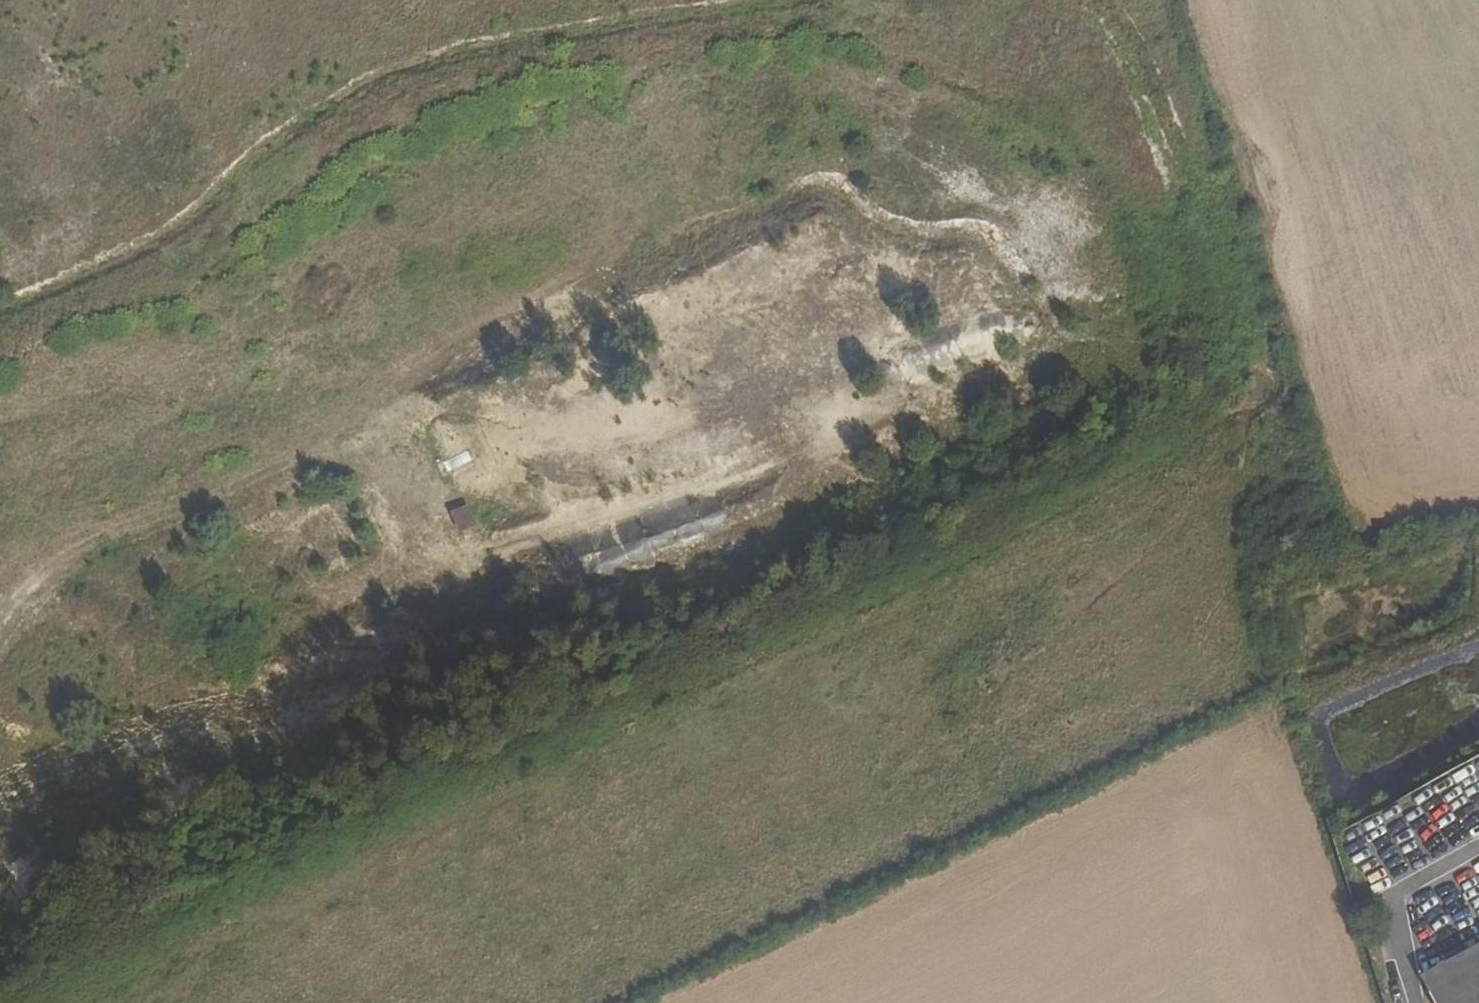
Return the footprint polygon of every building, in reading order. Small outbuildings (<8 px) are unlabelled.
[(447,512),(456,534),(476,526),(467,504),(447,512)] [(1456,950),(1465,966),(1478,958),(1478,937),(1456,950)] [(1465,966),(1478,992),(1478,958),(1465,966)]
